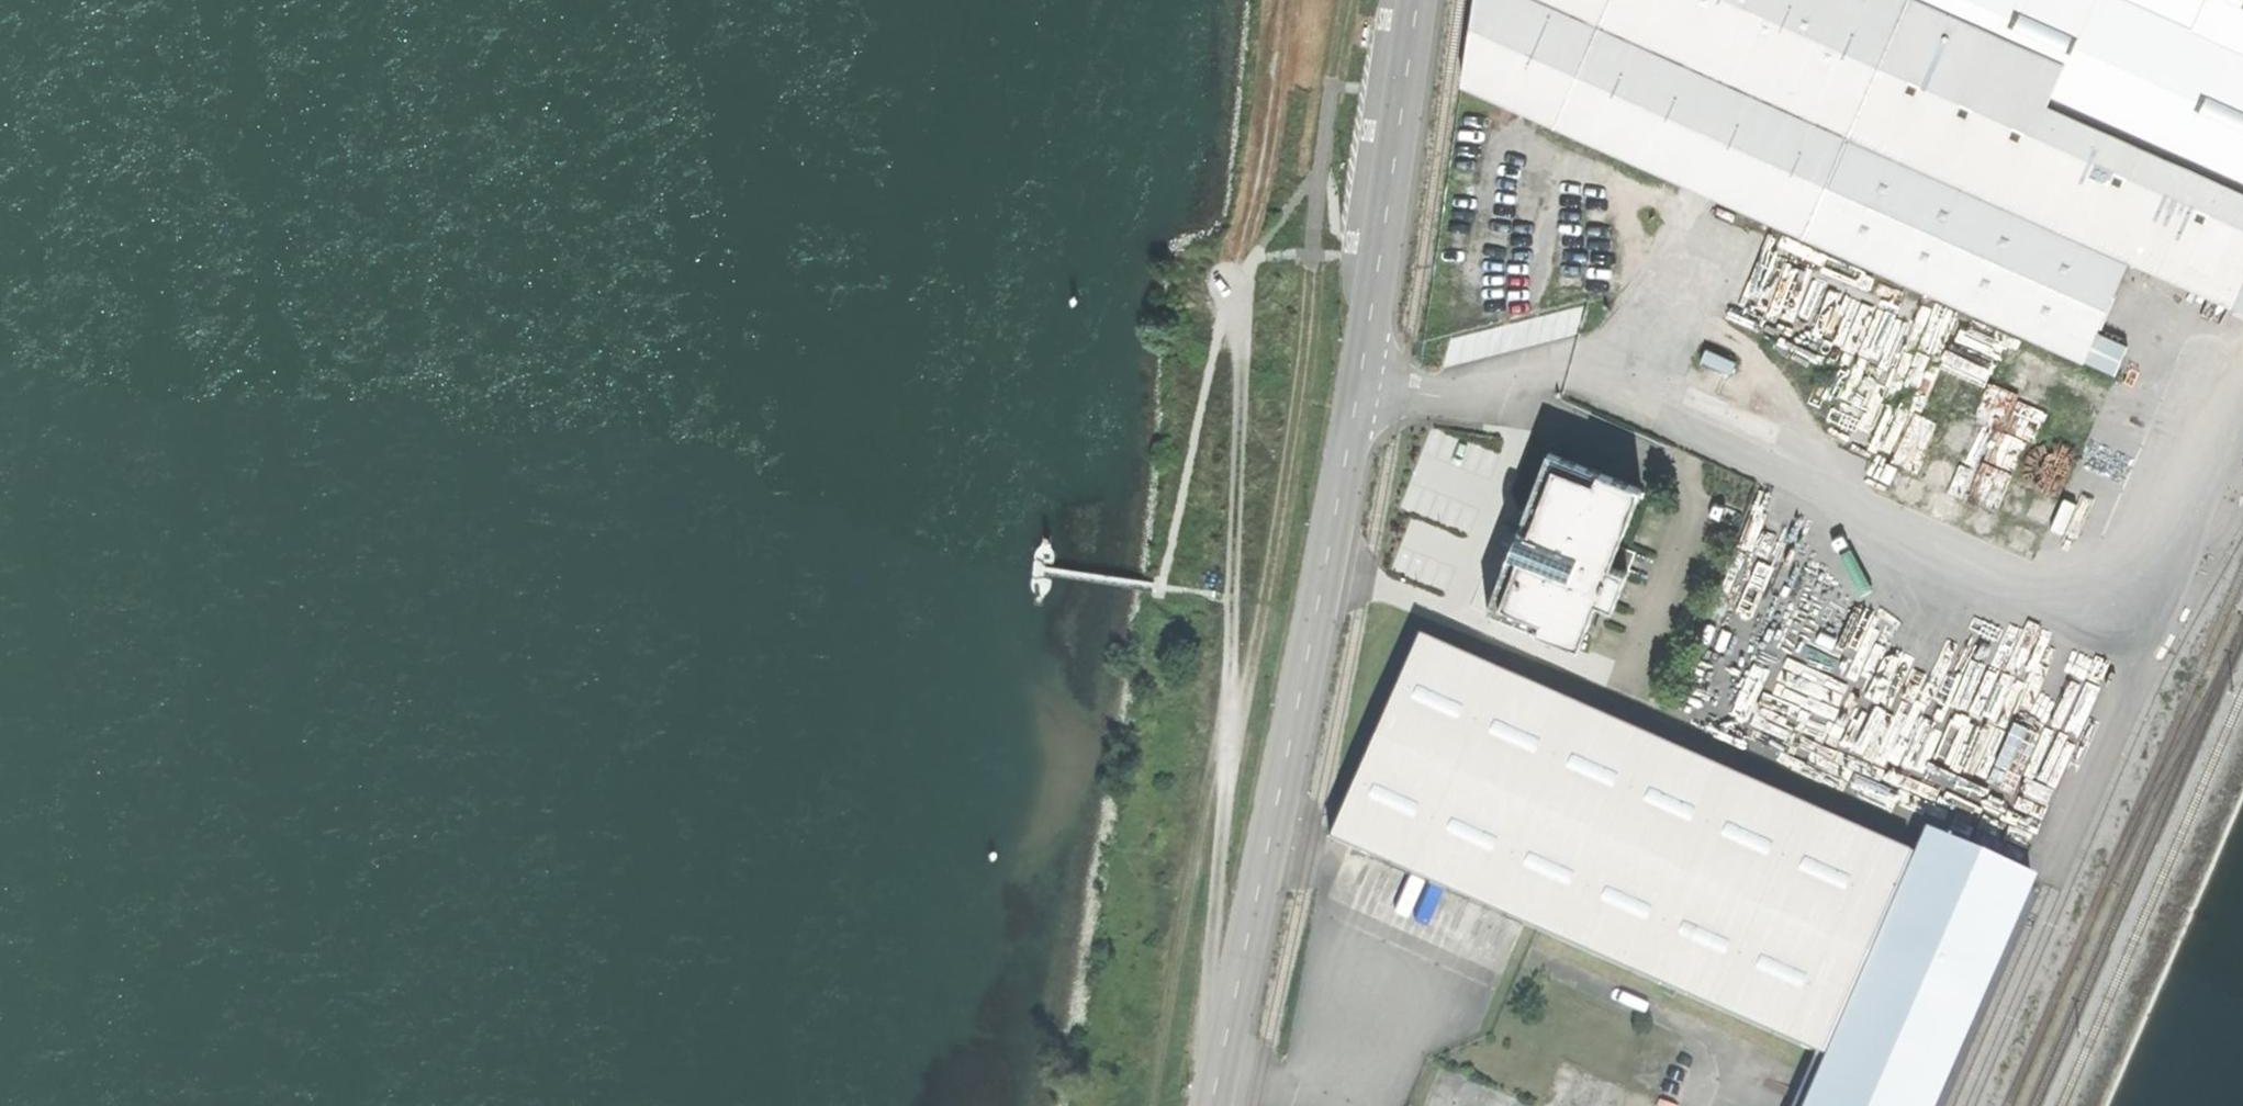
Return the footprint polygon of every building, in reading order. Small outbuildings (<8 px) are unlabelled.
[(1469,79),(2085,352),(2096,327),(2129,252),(2242,302),(2242,185),(2058,103),(2052,91),(2067,58),(1935,0),(1479,0),(1469,79)] [(2242,185),(2242,0),(1935,0),(2067,58),(2052,91),(2058,103),(2242,185)] [(1718,323),(1697,370),(1793,412),(1813,365),(1718,323)] [(2096,327),(2085,352),(2116,366),(2128,341),(2096,327)] [(1813,365),(1793,412),(1782,438),(1828,458),(1859,385),(1813,365)] [(1548,444),(1485,605),(1580,642),(1599,594),(1615,600),(1637,544),(1619,537),(1642,480),(1548,444)] [(1827,1052),(1917,851),(1421,631),(1331,832),(1827,1052)] [(1929,823),(1917,851),(1827,1052),(1803,1105),(1927,1105),(2032,868),(1929,823)]
